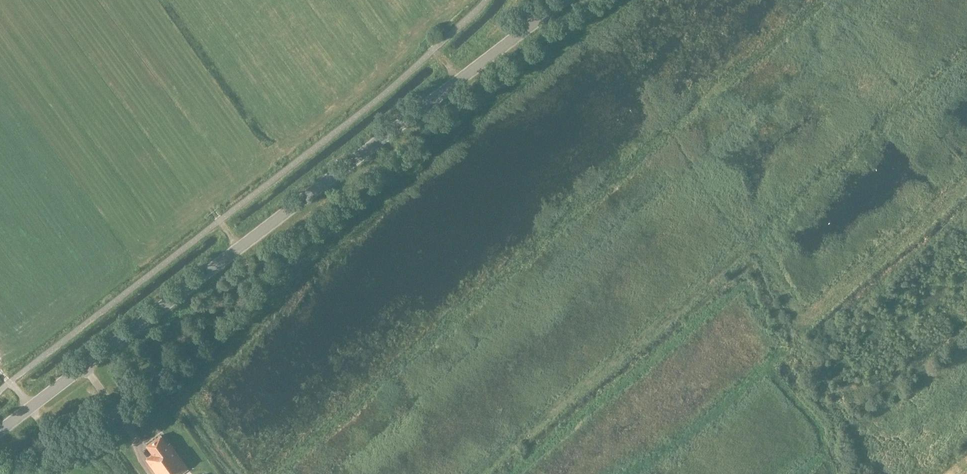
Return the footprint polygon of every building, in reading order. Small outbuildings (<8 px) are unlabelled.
[(146,460),(156,473),(182,473),(188,469),(169,443),(167,444),(161,435),(146,446),(153,455),(146,460)]
